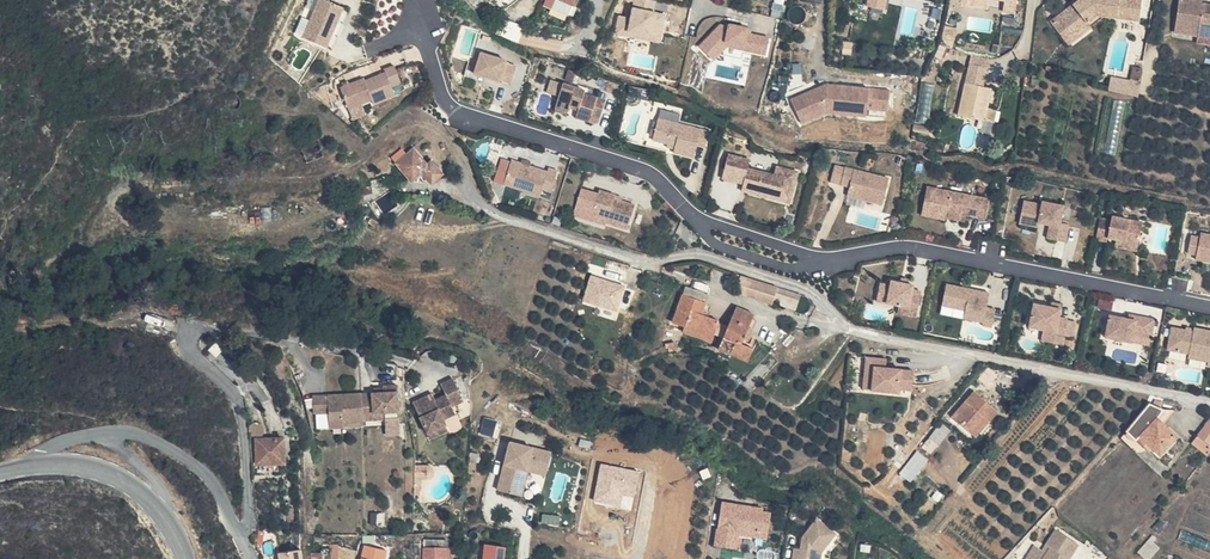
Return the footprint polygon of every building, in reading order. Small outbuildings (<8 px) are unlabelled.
[(346,6),(330,0),(321,0),(306,39),(330,47),(346,6)] [(486,15),(503,0),(474,0),(486,15)] [(486,15),(490,19),(512,6),(512,4),(514,0),(503,0),(486,15)] [(635,4),(655,9),(657,0),(636,0),(635,4)] [(1075,2),(1052,20),(1065,36),(1084,20),(1086,22),(1099,12),(1107,13),(1140,18),(1141,0),(1077,0),(1075,2)] [(1168,38),(1192,42),(1209,44),(1209,16),(1207,16),(1208,10),(1194,8),(1195,0),(1173,0),(1168,38)] [(619,27),(607,25),(604,42),(648,50),(653,23),(641,21),(644,9),(623,5),(619,27)] [(351,8),(346,6),(330,47),(336,49),(351,8)] [(1107,13),(1099,12),(1086,22),(1084,20),(1065,36),(1070,43),(1107,13)] [(712,34),(692,56),(705,68),(719,54),(757,62),(760,46),(741,42),(742,37),(720,33),(720,35),(712,34)] [(1192,42),(1191,48),(1209,51),(1209,44),(1192,42)] [(512,81),(518,65),(507,61),(507,59),(483,52),(477,72),(501,80),(501,78),(512,81)] [(969,78),(987,79),(989,56),(970,54),(969,78)] [(1131,78),(1112,74),(1109,88),(1138,94),(1144,66),(1134,64),(1131,78)] [(404,85),(398,67),(387,72),(388,76),(368,84),(366,82),(342,91),(350,112),(375,102),(376,106),(397,97),(394,88),(404,85)] [(550,86),(562,90),(565,82),(552,78),(550,86)] [(601,116),(606,98),(583,91),(585,87),(565,81),(557,107),(568,110),(569,105),(579,108),(576,118),(590,123),(593,113),(601,116)] [(953,93),(968,94),(970,83),(955,81),(953,93)] [(781,98),(791,121),(816,109),(831,111),(831,104),(848,105),(848,103),(854,103),(856,106),(875,108),(877,89),(816,82),(816,90),(810,94),(806,86),(781,98)] [(815,82),(806,86),(810,94),(816,90),(816,82),(815,82)] [(980,96),(953,93),(949,128),(973,131),(975,114),(978,114),(980,96)] [(831,111),(831,112),(855,114),(856,106),(854,103),(848,103),(848,105),(831,104),(831,111)] [(984,115),(978,114),(975,114),(973,131),(983,132),(984,115)] [(707,142),(710,129),(661,118),(656,138),(671,142),(670,147),(676,148),(676,150),(696,155),(699,140),(707,142)] [(325,162),(321,149),(306,154),(310,168),(325,162)] [(794,196),(800,170),(777,165),(776,173),(750,167),(752,159),(729,154),(724,178),(747,183),(746,185),(750,186),(749,192),(772,197),(774,191),(794,196)] [(425,167),(415,155),(399,168),(410,181),(417,176),(426,168),(425,167)] [(436,158),(425,167),(426,168),(430,173),(438,182),(449,173),(436,158)] [(552,191),(559,170),(549,166),(547,170),(512,160),(505,183),(541,193),(542,188),(552,191)] [(426,168),(417,176),(420,180),(430,173),(426,168)] [(862,204),(867,178),(823,169),(821,186),(835,189),(833,198),(852,202),(862,204)] [(986,216),(990,196),(928,185),(923,214),(947,218),(947,216),(948,212),(968,215),(968,213),(986,216)] [(386,199),(383,186),(360,190),(362,204),(386,199)] [(600,189),(599,192),(582,187),(577,205),(594,210),(593,214),(607,218),(610,219),(610,221),(630,227),(637,204),(623,199),(617,198),(618,195),(600,189)] [(794,196),(774,191),(772,197),(793,202),(794,196)] [(852,202),(833,198),(831,205),(851,209),(852,202)] [(1068,241),(1072,222),(1060,219),(1063,204),(1043,200),(1043,203),(1025,200),(1022,216),(1040,220),(1050,222),(1048,237),(1068,241)] [(594,210),(577,205),(574,215),(591,221),(593,214),(594,210)] [(607,218),(593,214),(591,221),(604,225),(607,218)] [(1039,225),(1040,220),(1022,216),(1021,222),(1039,225)] [(1094,216),(1092,221),(1083,219),(1079,240),(1088,241),(1090,236),(1097,238),(1106,240),(1106,244),(1119,247),(1124,221),(1094,216)] [(1183,232),(1182,238),(1172,236),(1169,253),(1178,255),(1178,260),(1200,264),(1209,266),(1209,238),(1183,232)] [(1118,250),(1119,247),(1106,244),(1106,240),(1097,238),(1096,246),(1118,250)] [(626,283),(593,274),(585,300),(618,310),(626,283)] [(805,294),(746,277),(741,293),(800,311),(805,294)] [(918,308),(921,289),(912,288),(913,284),(891,279),(890,285),(879,283),(876,300),(899,304),(918,308)] [(995,327),(997,310),(987,308),(990,291),(947,283),(943,307),(965,311),(964,316),(985,320),(985,325),(995,327)] [(703,332),(719,338),(725,321),(708,316),(711,304),(703,302),(707,292),(686,285),(672,328),(689,334),(691,329),(703,332)] [(917,315),(918,308),(899,304),(897,311),(917,315)] [(964,316),(965,311),(943,307),(942,313),(964,316)] [(1052,336),(1054,322),(1044,320),(1045,312),(1018,307),(1014,334),(1040,338),(1040,343),(1050,345),(1052,336)] [(759,315),(739,308),(727,340),(722,354),(739,360),(754,365),(760,350),(752,346),(754,342),(750,340),(759,315)] [(1137,319),(1121,316),(1120,320),(1112,318),(1094,315),(1090,338),(1116,343),(1117,334),(1134,337),(1137,319)] [(1063,323),(1054,322),(1052,336),(1060,338),(1063,323)] [(1202,366),(1206,345),(1197,343),(1199,330),(1179,326),(1178,330),(1158,326),(1154,349),(1174,353),(1174,357),(1193,361),(1193,364),(1202,366)] [(719,338),(703,332),(701,337),(718,343),(719,338)] [(1134,337),(1117,334),(1116,343),(1132,345),(1134,337)] [(890,359),(868,358),(865,394),(917,397),(918,370),(890,368),(890,359)] [(467,400),(457,377),(445,382),(449,394),(437,399),(432,401),(429,394),(416,400),(429,432),(448,425),(446,420),(459,414),(455,406),(467,400)] [(434,392),(429,394),(432,401),(437,399),(434,392)] [(362,405),(352,405),(365,424),(370,424),(370,432),(385,432),(385,397),(370,397),(370,401),(370,405),(362,405)] [(1138,399),(1137,397),(1136,398),(1111,423),(1114,427),(1123,434),(1139,416),(1147,407),(1138,399)] [(950,424),(978,429),(982,425),(988,430),(997,420),(984,407),(975,399),(950,424)] [(349,425),(349,405),(335,405),(335,409),(327,409),(327,405),(297,406),(297,424),(313,424),(313,439),(326,439),(326,432),(348,432),(349,425)] [(349,425),(365,424),(352,405),(349,405),(349,425)] [(1197,408),(1182,430),(1197,441),(1209,423),(1209,411),(1197,408)] [(459,414),(446,420),(448,425),(448,426),(451,425),(454,431),(457,432),(462,430),(464,427),(459,414)] [(1159,434),(1139,416),(1123,434),(1143,452),(1159,434)] [(313,424),(297,424),(298,439),(313,439),(313,424)] [(348,432),(349,433),(370,432),(365,424),(349,425),(348,432)] [(967,440),(978,429),(950,424),(967,440)] [(448,426),(448,425),(429,432),(431,438),(450,430),(448,426)] [(987,431),(978,429),(967,440),(972,445),(987,431)] [(1197,441),(1182,430),(1176,438),(1192,449),(1197,441)] [(285,437),(259,438),(260,463),(287,462),(285,437)] [(554,452),(510,441),(506,456),(510,458),(509,465),(504,464),(498,488),(520,493),(522,478),(519,477),(522,465),(530,467),(549,471),(554,452)] [(530,467),(522,465),(519,477),(522,478),(520,493),(525,494),(530,467)] [(719,530),(740,533),(760,536),(762,524),(771,525),(773,513),(764,511),(765,508),(730,503),(728,510),(723,509),(719,530)] [(373,512),(372,524),(384,524),(385,512),(373,512)] [(795,554),(794,558),(821,558),(823,551),(837,532),(819,518),(804,536),(802,548),(801,555),(795,554)] [(771,525),(762,524),(760,536),(769,537),(771,525)] [(719,530),(717,543),(738,546),(740,533),(719,530)] [(1065,539),(1043,533),(1037,558),(1087,558),(1088,555),(1069,550),(1068,554),(1062,553),(1065,539)] [(425,546),(425,558),(450,558),(451,546),(425,546)] [(490,556),(507,558),(509,549),(485,546),(484,558),(490,558),(490,556)] [(385,551),(364,547),(362,558),(384,558),(385,551)] [(301,549),(282,552),(283,558),(302,558),(301,549)]
